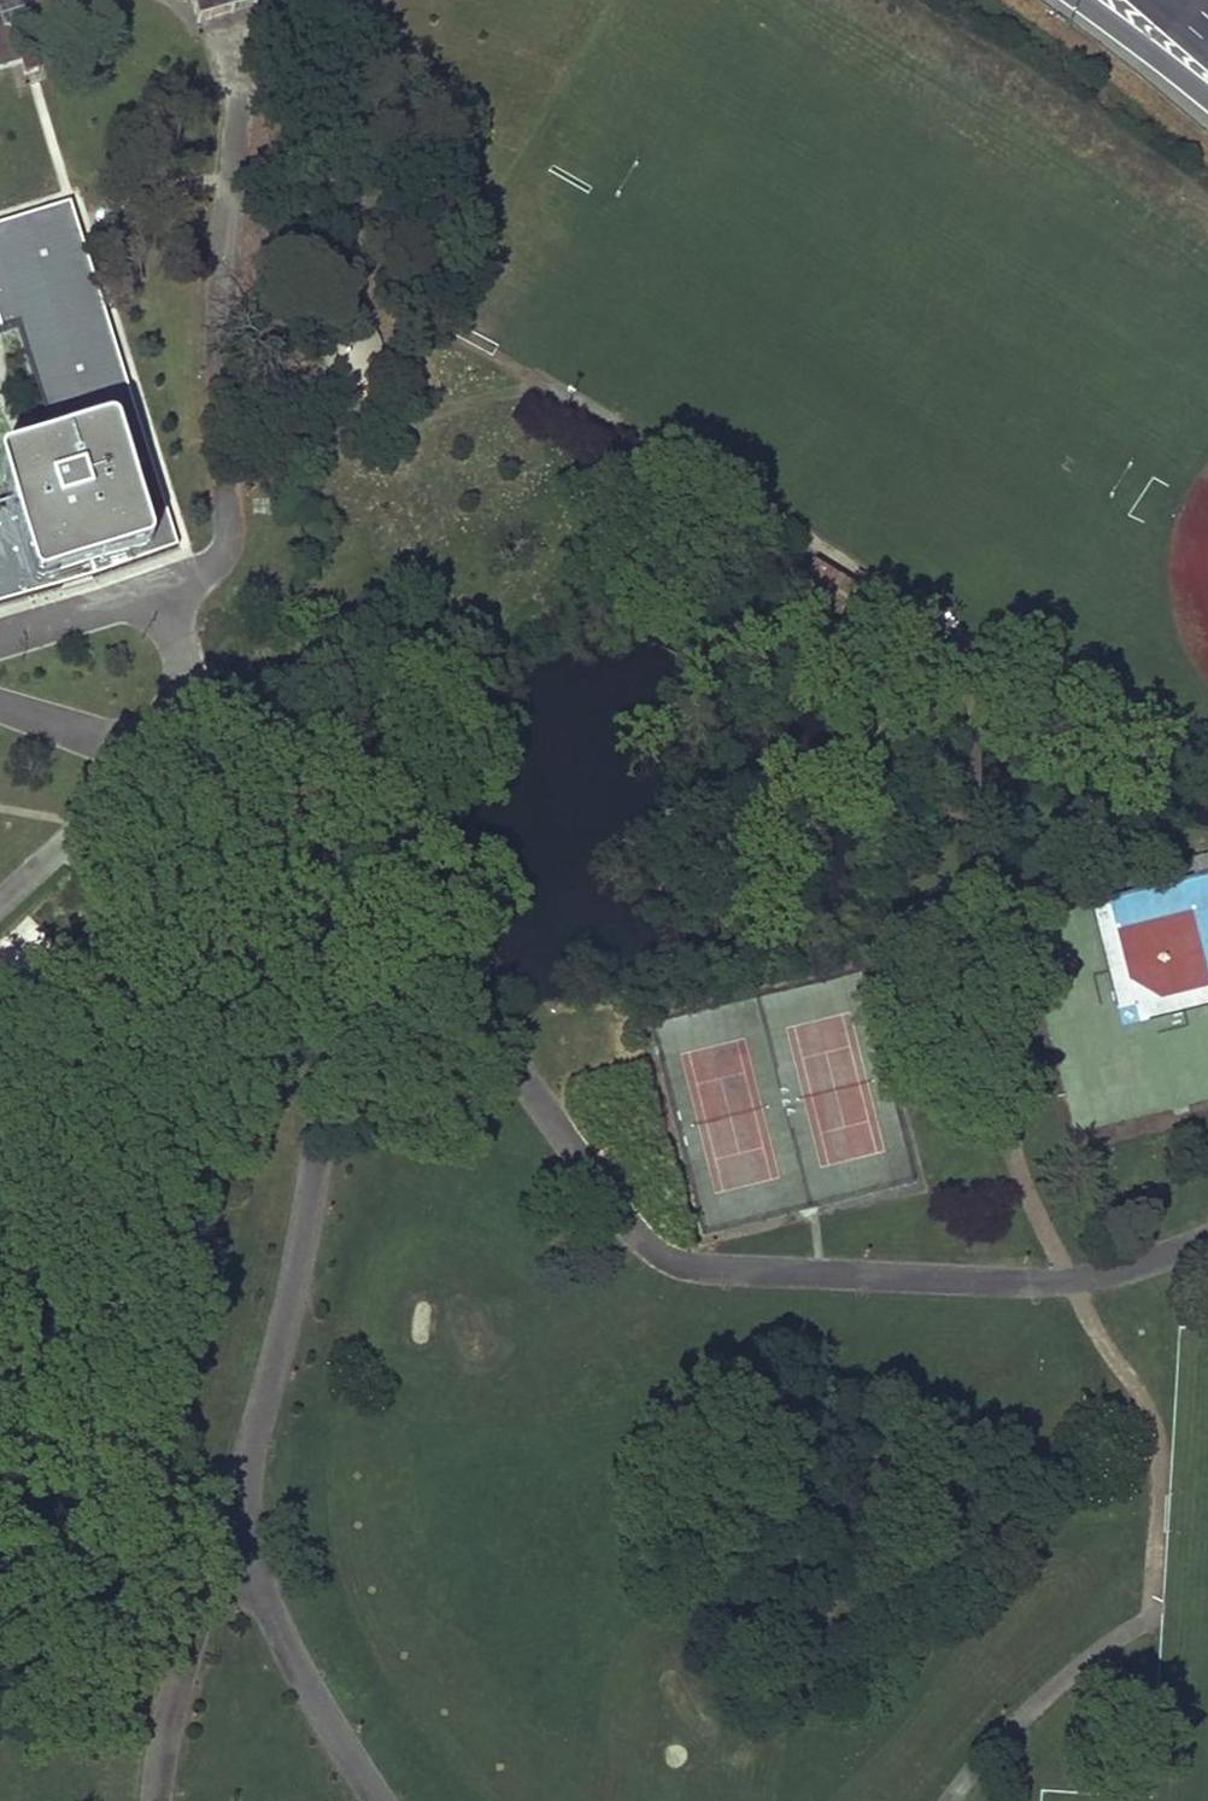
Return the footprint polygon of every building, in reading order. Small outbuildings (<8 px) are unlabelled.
[(37,71),(15,0),(0,0),(0,69),(19,63),(23,75),(37,71)] [(196,23),(272,0),(189,0),(196,23)] [(174,549),(69,201),(0,225),(0,331),(15,325),(53,447),(33,453),(0,463),(0,601),(174,549)]
